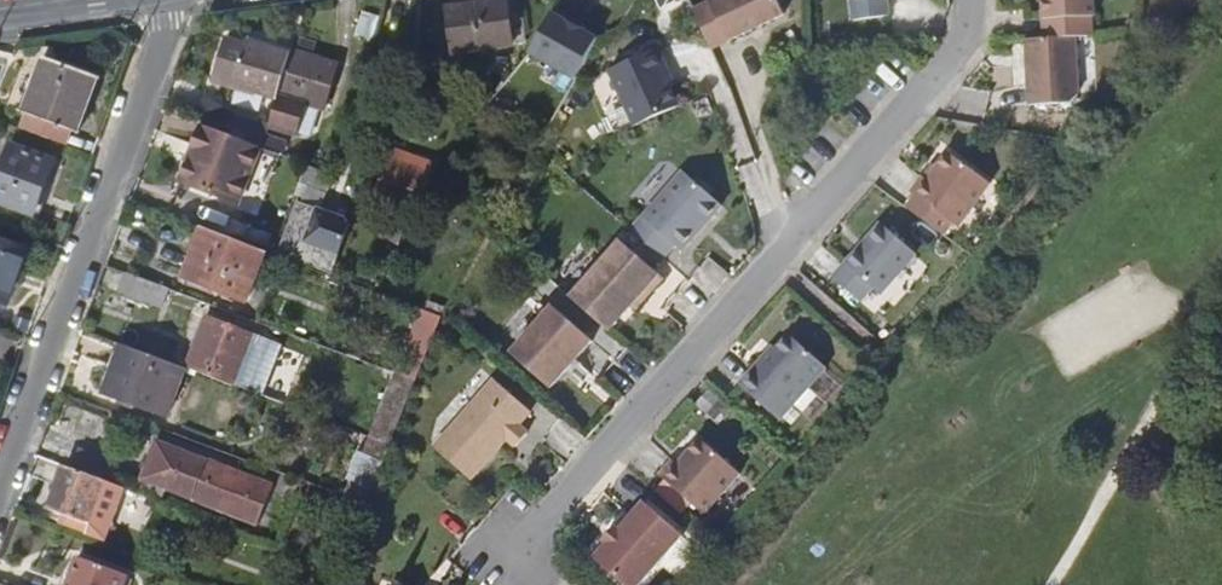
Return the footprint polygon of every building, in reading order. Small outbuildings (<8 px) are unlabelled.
[(454,7),(460,51),(516,43),(512,0),(511,0),(454,7)] [(695,5),(713,44),(787,10),(783,0),(705,0),(695,5)] [(857,17),(893,12),(891,0),(855,0),(857,17)] [(1046,34),(1077,32),(1095,31),(1093,12),(1097,11),(1096,0),(1045,0),(1046,34)] [(532,49),(577,74),(600,33),(586,26),(589,20),(557,3),(532,49)] [(1080,90),(1077,32),(1046,34),(1028,34),(1032,100),(1073,99),(1080,90)] [(212,81),(278,99),(279,95),(291,57),(247,44),(245,47),(225,41),(212,81)] [(660,43),(612,65),(636,119),(680,100),(665,66),(669,65),(660,43)] [(342,67),(292,52),(292,53),(291,57),(279,95),(278,99),(270,124),(296,132),(306,102),(329,109),(342,67)] [(44,59),(40,72),(46,75),(52,63),(44,59)] [(27,116),(22,130),(66,146),(71,132),(72,133),(92,77),(52,63),(46,75),(40,72),(24,115),(27,116)] [(99,79),(92,77),(72,133),(79,135),(89,108),(99,79)] [(212,127),(203,124),(192,157),(200,161),(212,127)] [(258,154),(262,144),(212,127),(200,161),(192,157),(184,181),(242,201),(258,154)] [(992,178),(950,147),(929,175),(925,171),(913,187),(918,191),(909,203),(946,231),(955,218),(960,222),(992,178)] [(32,217),(51,163),(8,148),(0,171),(0,204),(32,217)] [(396,150),(392,162),(409,167),(412,156),(396,150)] [(412,156),(409,167),(392,162),(379,200),(418,213),(435,164),(412,156)] [(334,170),(307,161),(296,192),(305,196),(309,185),(327,191),(334,170)] [(686,167),(633,225),(665,254),(677,240),(684,246),(700,228),(698,226),(706,216),(708,218),(724,201),(686,167)] [(308,245),(320,213),(296,204),(278,253),(302,262),(308,245)] [(884,218),(835,273),(863,296),(874,283),(882,290),(918,248),(884,218)] [(249,301),(267,252),(205,229),(187,277),(249,301)] [(623,233),(572,291),(610,324),(632,300),(637,305),(667,272),(623,233)] [(0,311),(3,303),(7,305),(27,250),(0,240),(0,311)] [(162,310),(169,290),(129,276),(123,296),(162,310)] [(555,301),(514,349),(553,383),(594,336),(555,301)] [(426,312),(442,317),(445,308),(430,302),(426,312)] [(208,321),(189,371),(233,387),(251,336),(208,321)] [(766,352),(742,379),(782,415),(828,363),(791,329),(769,355),(766,352)] [(168,418),(184,369),(122,346),(105,395),(168,418)] [(398,375),(374,438),(392,445),(399,428),(417,381),(398,375)] [(533,406),(496,375),(437,443),(473,475),(503,441),(500,439),(507,432),(518,441),(530,428),(521,420),(533,406)] [(711,385),(699,398),(721,418),(733,404),(711,385)] [(674,455),(661,470),(704,508),(740,469),(702,433),(678,459),(674,455)] [(158,443),(139,494),(159,501),(163,491),(259,526),(274,485),(158,443)] [(78,453),(72,469),(102,480),(109,465),(78,453)] [(354,481),(375,489),(386,461),(364,454),(354,481)] [(63,466),(48,510),(89,525),(105,481),(102,480),(72,469),(63,466)] [(111,516),(122,487),(105,481),(89,525),(48,510),(45,519),(96,537),(104,514),(111,516)] [(596,554),(631,584),(636,584),(685,531),(646,497),(596,554)] [(124,576),(76,559),(74,565),(65,563),(57,584),(58,584),(121,584),(124,576)]
